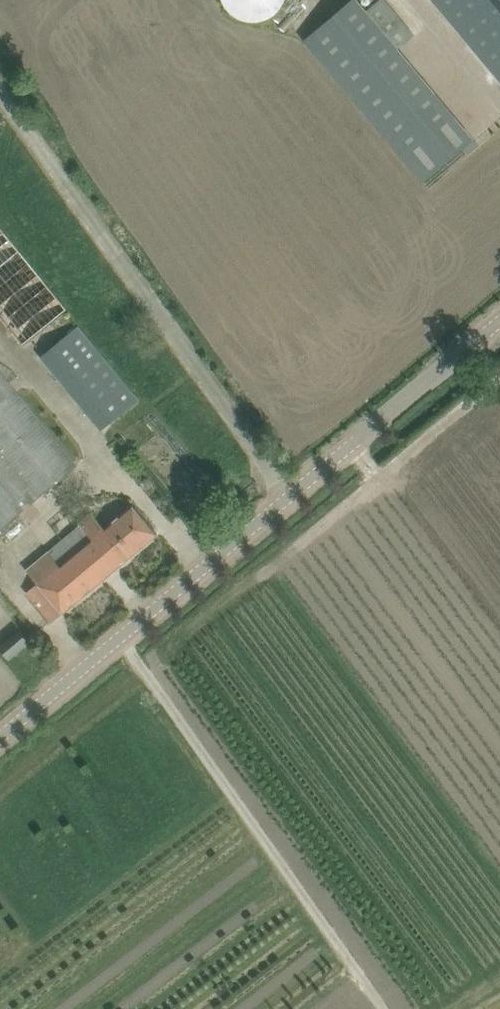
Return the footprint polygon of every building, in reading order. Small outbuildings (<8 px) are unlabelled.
[(273,16),(280,8),(284,1),(284,0),(222,0),(225,6),(228,11),(233,15),(240,20),(246,22),(252,22),(261,21),(268,19),(273,16)] [(368,10),(358,0),(351,0),(305,40),(338,78),(369,115),(419,73),(399,49),(401,47),(368,10)] [(499,78),(499,0),(435,0),(499,78)] [(473,139),(473,138),(453,114),(403,156),(423,180),(473,139)] [(0,227),(0,318),(22,345),(66,309),(0,227)] [(44,357),(102,428),(138,398),(79,327),(44,357)] [(24,509),(19,503),(34,490),(39,496),(76,466),(0,372),(0,528),(24,509)] [(129,557),(157,534),(133,505),(105,529),(91,512),(79,523),(80,525),(26,570),(37,583),(26,592),(52,623),(130,558),(129,557)] [(19,630),(0,646),(0,648),(9,659),(29,642),(19,630)]
